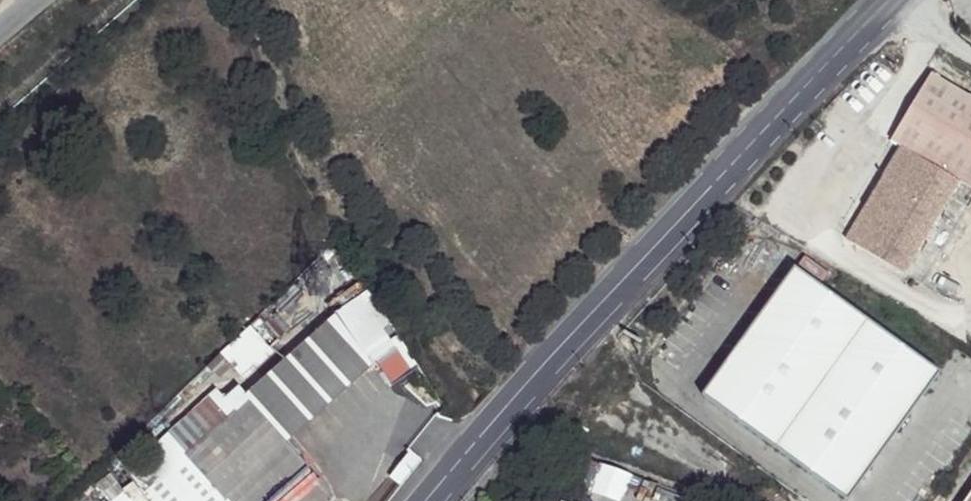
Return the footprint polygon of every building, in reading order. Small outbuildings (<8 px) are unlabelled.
[(955,177),(970,186),(970,101),(918,71),(888,135),(902,143),(955,177)] [(955,177),(902,143),(847,241),(902,273),(955,177)] [(796,271),(706,401),(850,500),(855,500),(944,375),(796,271)] [(407,371),(395,357),(377,373),(386,387),(407,371)] [(212,393),(168,435),(183,459),(230,415),(224,406),(212,393)] [(239,393),(224,406),(230,415),(183,459),(224,500),(225,500),(285,444),(239,393)] [(91,496),(95,500),(129,500),(113,479),(91,496)]
